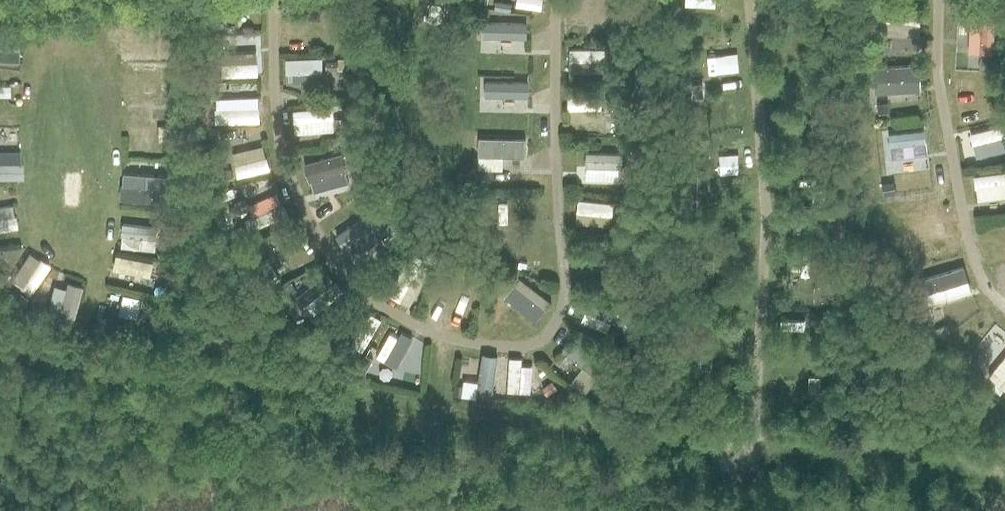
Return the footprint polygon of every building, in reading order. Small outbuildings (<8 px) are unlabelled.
[(445,9),(463,0),(440,0),(445,9)] [(543,0),(519,0),(518,5),(542,9),(543,0)] [(920,25),(921,10),(877,6),(876,20),(920,25)] [(128,35),(153,35),(153,9),(128,9),(128,35)] [(399,23),(399,32),(408,32),(407,22),(399,23)] [(527,38),(527,23),(479,22),(478,37),(527,38)] [(982,22),(980,54),(994,55),(995,23),(982,22)] [(162,38),(162,52),(183,53),(183,39),(162,38)] [(18,62),(19,48),(0,47),(0,60),(18,62)] [(571,49),(571,62),(612,61),(612,48),(571,49)] [(323,74),(323,58),(286,59),(287,74),(323,74)] [(223,76),(259,75),(258,63),(222,65),(223,76)] [(921,79),(920,64),(872,67),(873,82),(874,82),(921,79)] [(530,96),(530,82),(478,81),(478,96),(530,96)] [(703,97),(703,84),(693,84),(693,97),(703,97)] [(602,110),(602,97),(568,98),(568,110),(602,110)] [(821,112),(820,99),(810,100),(811,113),(821,112)] [(130,129),(173,131),(174,106),(131,105),(130,129)] [(260,121),(259,107),(215,109),(216,123),(260,121)] [(295,123),(334,120),(333,107),(294,110),(295,123)] [(1004,137),(1004,125),(970,134),(973,145),(1004,137)] [(923,129),(889,133),(891,146),(924,142),(923,129)] [(530,156),(530,142),(478,141),(478,155),(530,156)] [(586,152),(586,166),(622,168),(623,153),(586,152)] [(341,154),(305,164),(309,181),(345,171),(341,154)] [(236,165),(239,177),(270,169),(267,157),(266,157),(236,165)] [(16,178),(24,178),(24,167),(16,167),(15,167),(0,167),(0,178),(16,178)] [(975,175),(976,187),(1004,184),(1004,172),(975,175)] [(708,189),(708,176),(699,176),(698,189),(708,189)] [(356,181),(358,192),(367,189),(364,178),(356,181)] [(479,178),(479,186),(490,186),(490,178),(479,178)] [(894,185),(882,188),(883,195),(895,192),(894,185)] [(121,186),(120,199),(168,202),(168,189),(121,186)] [(824,204),(824,191),(814,190),(814,203),(824,204)] [(255,212),(285,203),(282,192),(252,201),(255,212)] [(983,198),(986,209),(1004,205),(1004,194),(983,198)] [(580,200),(579,213),(613,216),(615,204),(580,200)] [(252,230),(288,214),(284,204),(248,220),(252,230)] [(379,210),(385,219),(393,213),(387,205),(379,210)] [(374,212),(337,237),(344,248),(381,224),(374,212)] [(16,216),(0,218),(0,231),(18,228),(16,216)] [(247,223),(237,227),(241,235),(251,231),(247,223)] [(157,240),(159,228),(123,224),(121,236),(157,240)] [(394,296),(418,304),(433,261),(410,253),(394,296)] [(151,277),(153,262),(116,255),(113,269),(151,277)] [(31,295),(51,265),(41,259),(21,289),(31,295)] [(713,274),(713,261),(704,261),(704,273),(713,274)] [(962,267),(919,280),(922,293),(966,281),(962,267)] [(345,292),(337,282),(305,308),(313,318),(345,292)] [(67,284),(59,317),(74,320),(82,288),(67,284)] [(548,311),(515,286),(506,298),(539,323),(548,311)] [(825,287),(815,287),(814,301),(824,301),(825,287)] [(613,323),(618,310),(586,298),(581,311),(613,323)] [(364,352),(383,320),(372,314),(353,346),(364,352)] [(936,329),(939,336),(950,332),(948,325),(936,329)] [(404,332),(394,326),(376,358),(386,364),(404,332)] [(574,340),(564,352),(599,379),(608,367),(574,340)] [(972,362),(978,367),(986,357),(980,352),(972,362)] [(494,398),(499,357),(484,355),(479,397),(494,398)] [(711,368),(711,355),(702,355),(701,368),(711,368)] [(521,393),(523,360),(511,359),(509,392),(521,393)] [(819,377),(809,377),(809,391),(819,391),(819,377)]
